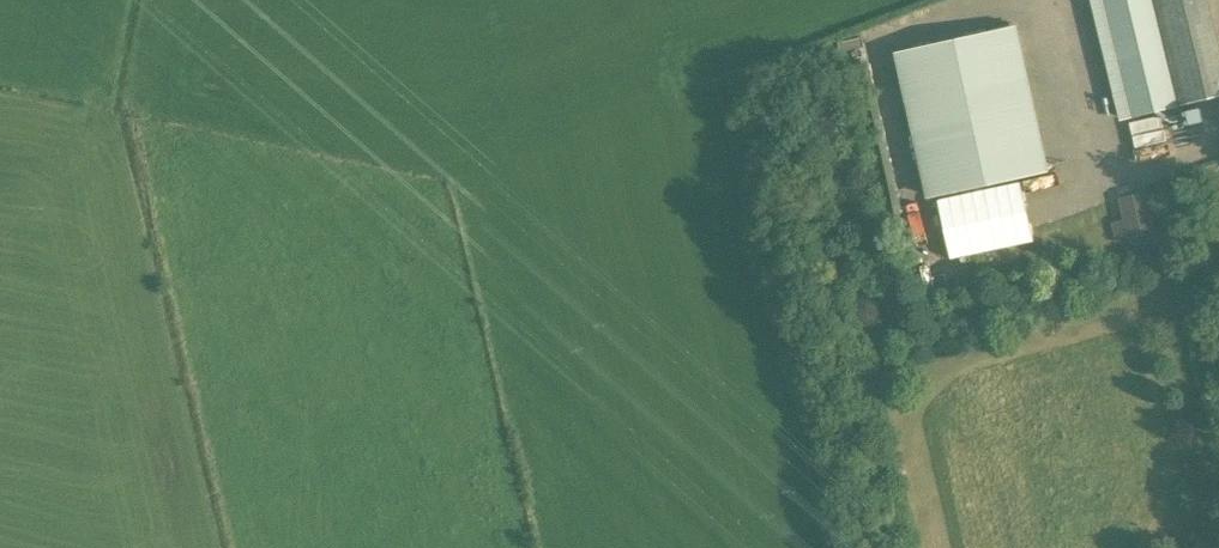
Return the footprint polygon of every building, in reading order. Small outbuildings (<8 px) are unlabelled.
[(1133,117),(1176,106),(1218,96),(1218,44),(1208,0),(1104,0),(1133,117)] [(1049,171),(1017,25),(895,53),(927,199),(1049,171)] [(1132,151),(1166,146),(1161,113),(1127,118),(1132,151)] [(1147,191),(1119,197),(1124,220),(1112,222),(1116,241),(1156,232),(1147,191)]
